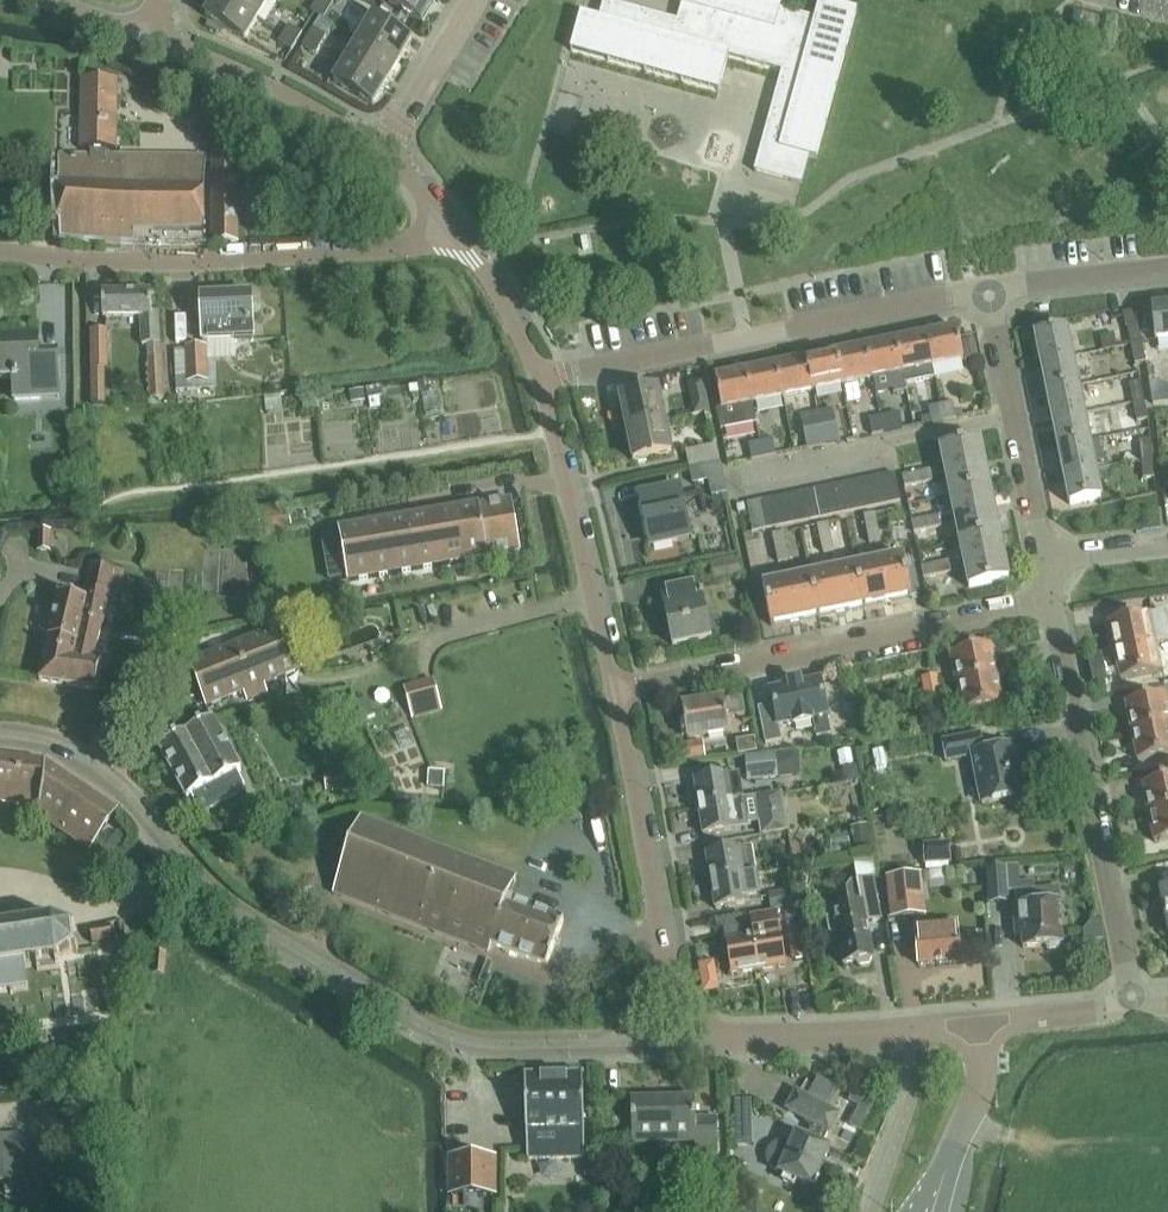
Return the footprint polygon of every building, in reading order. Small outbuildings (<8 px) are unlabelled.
[(245,41),(258,20),(224,0),(218,0),(207,19),(245,41)] [(258,20),(270,0),(224,0),(258,20)] [(329,12),(335,3),(330,0),(318,0),(316,4),(329,12)] [(437,1),(435,0),(394,0),(390,7),(422,26),(437,1)] [(727,59),(781,74),(754,174),(800,187),(808,159),(817,161),(857,14),(819,4),(814,22),(777,13),(781,0),(682,0),(675,25),(602,5),(597,24),(579,19),(570,54),(718,94),(727,59)] [(314,15),(321,19),(324,21),(329,12),(316,4),(310,13),(314,15)] [(1070,31),(1078,33),(1083,15),(1075,14),(1070,31)] [(314,30),(308,40),(321,47),(334,27),(324,21),(321,19),(314,30)] [(361,43),(399,66),(412,45),(374,22),(361,43)] [(289,27),(284,36),(297,43),(302,35),(289,27)] [(279,45),(292,53),(297,43),(284,36),(279,45)] [(308,40),(303,48),(316,56),(321,47),(308,40)] [(349,64),(386,87),(399,66),(361,43),(349,64)] [(374,108),(386,87),(349,64),(336,85),(374,108)] [(60,243),(89,244),(205,246),(204,162),(97,160),(97,153),(115,152),(116,81),(82,81),(82,152),(90,152),(90,159),(59,159),(60,243)] [(212,151),(212,246),(238,246),(238,151),(212,151)] [(148,345),(149,361),(151,398),(161,398),(159,360),(157,344),(156,314),(151,315),(150,295),(100,297),(101,320),(139,318),(141,345),(148,345)] [(232,344),(252,343),(250,297),(201,299),(203,342),(221,342),(221,348),(228,348),(228,342),(232,341),(232,344)] [(1138,324),(1138,327),(1142,344),(1156,342),(1167,341),(1167,310),(1153,312),(1154,322),(1138,324)] [(1126,329),(1127,329),(1138,327),(1138,324),(1136,314),(1136,313),(1123,316),(1126,329)] [(1138,327),(1127,329),(1131,348),(1142,346),(1142,344),(1138,327)] [(1036,337),(1042,366),(1071,360),(1066,331),(1036,337)] [(927,338),(933,369),(964,363),(957,332),(927,338)] [(91,334),(92,371),(93,394),(93,407),(106,406),(105,370),(107,370),(106,333),(91,334)] [(39,400),(57,400),(56,384),(55,363),(36,364),(35,338),(0,339),(0,381),(12,380),(13,401),(39,400)] [(897,344),(903,375),(933,369),(927,338),(897,344)] [(975,341),(962,343),(965,361),(979,358),(975,341)] [(867,350),(873,381),(891,378),(894,395),(906,392),(903,375),(897,344),(867,350)] [(1135,367),(1146,365),(1142,346),(1131,348),(1135,367)] [(207,347),(185,348),(186,384),(209,383),(207,347)] [(836,356),(842,387),(873,381),(867,350),(836,356)] [(807,362),(813,393),(842,387),(836,356),(807,362)] [(1042,366),(1047,394),(1077,388),(1071,360),(1042,366)] [(776,368),(782,399),(813,393),(807,362),(776,368)] [(746,374),(753,405),(782,399),(776,368),(746,374)] [(722,410),(717,411),(721,433),(757,426),(753,405),(746,374),(716,380),(722,410)] [(696,418),(710,415),(703,384),(689,387),(696,418)] [(1129,386),(1133,406),(1144,403),(1141,384),(1129,386)] [(1047,394),(1053,422),(1083,416),(1077,388),(1047,394)] [(621,402),(627,432),(665,424),(658,394),(621,402)] [(1137,424),(1148,421),(1144,403),(1133,406),(1137,424)] [(952,404),(940,407),(944,423),(955,420),(952,404)] [(944,423),(940,407),(928,410),(931,425),(944,423)] [(817,413),(824,446),(839,443),(832,410),(817,413)] [(800,416),(806,450),(824,446),(817,413),(800,416)] [(880,419),(884,435),(895,432),(892,416),(880,419)] [(1053,422),(1059,450),(1088,444),(1083,416),(1053,422)] [(868,421),(872,437),(884,435),(880,419),(868,421)] [(671,455),(665,424),(627,432),(633,463),(671,455)] [(760,444),(763,459),(775,457),(772,441),(760,444)] [(1139,442),(1141,461),(1153,460),(1150,441),(1139,442)] [(748,446),(751,462),(763,459),(760,444),(748,446)] [(941,452),(945,476),(985,468),(980,444),(941,452)] [(1059,450),(1064,477),(1094,471),(1088,444),(1059,450)] [(687,454),(690,470),(720,464),(717,448),(687,454)] [(1143,480),(1155,479),(1153,460),(1141,461),(1143,480)] [(690,470),(693,487),(708,484),(711,498),(726,495),(720,464),(690,470)] [(945,476),(950,499),(990,491),(985,468),(945,476)] [(1100,500),(1094,471),(1064,477),(1070,506),(1100,500)] [(901,477),(903,484),(930,479),(928,472),(901,477)] [(878,480),(884,506),(897,503),(891,477),(878,480)] [(930,479),(903,484),(904,489),(931,483),(930,479)] [(865,482),(871,509),(884,506),(878,480),(865,482)] [(852,485),(858,512),(871,509),(865,482),(852,485)] [(839,488),(845,514),(858,512),(852,485),(839,488)] [(827,490),(832,517),(845,514),(839,488),(827,490)] [(814,493),(820,520),(832,517),(827,490),(814,493)] [(950,499),(954,521),(994,513),(990,491),(950,499)] [(652,549),(688,541),(678,493),(642,501),(652,549)] [(800,496),(806,523),(820,520),(814,493),(800,496)] [(787,499),(793,526),(806,523),(800,496),(787,499)] [(774,502),(780,528),(793,526),(787,499),(774,502)] [(509,501),(339,531),(348,583),(518,554),(509,501)] [(762,504),(768,531),(780,528),(774,502),(762,504)] [(748,507),(753,534),(768,531),(762,504),(748,507)] [(954,521),(959,544),(999,536),(994,513),(954,521)] [(878,530),(875,515),(864,518),(867,532),(878,530)] [(911,524),(912,530),(940,524),(938,518),(911,524)] [(940,524),(912,530),(913,534),(940,529),(940,524)] [(831,539),(828,525),(817,527),(820,541),(831,539)] [(867,532),(869,546),(881,544),(878,530),(867,532)] [(38,533),(38,553),(51,553),(51,533),(38,533)] [(787,548),(784,534),(772,537),(775,551),(787,548)] [(959,544),(964,567),(1003,559),(999,536),(959,544)] [(820,541),(823,555),(834,553),(831,539),(820,541)] [(775,551),(778,565),(789,562),(787,548),(775,551)] [(1008,583),(1003,559),(964,567),(968,591),(1008,583)] [(878,564),(886,604),(910,600),(902,560),(878,564)] [(709,567),(712,582),(743,576),(740,561),(709,567)] [(920,569),(921,575),(950,570),(949,563),(920,569)] [(855,569),(864,609),(886,604),(878,564),(855,569)] [(90,567),(83,603),(72,662),(99,667),(103,647),(98,647),(103,624),(108,592),(109,588),(110,588),(122,590),(124,574),(113,572),(113,571),(90,567)] [(833,574),(841,614),(864,609),(855,569),(833,574)] [(950,570),(921,575),(922,580),(951,574),(950,570)] [(810,578),(818,618),(841,614),(833,574),(810,578)] [(787,583),(795,623),(818,618),(810,578),(787,583)] [(772,628),(795,623),(787,583),(764,588),(772,628)] [(709,642),(698,584),(662,591),(673,649),(709,642)] [(95,692),(99,667),(72,662),(83,603),(55,598),(40,682),(95,692)] [(313,607),(309,621),(324,626),(328,612),(313,607)] [(1114,653),(1154,645),(1167,641),(1167,627),(1165,613),(1148,616),(1108,624),(1114,653)] [(267,686),(304,671),(287,628),(193,666),(210,709),(246,694),(250,702),(270,694),(267,686)] [(1160,674),(1154,645),(1114,653),(1120,682),(1160,674)] [(949,657),(956,686),(996,678),(990,649),(949,657)] [(921,680),(924,693),(940,689),(937,676),(921,680)] [(1002,707),(996,678),(956,686),(962,715),(1002,707)] [(441,711),(433,681),(405,689),(414,719),(441,711)] [(812,721),(827,718),(820,683),(801,687),(800,684),(788,687),(789,689),(770,693),(773,708),(758,711),(765,747),(782,744),(778,728),(792,725),(793,728),(813,723),(812,721)] [(942,701),(940,689),(924,693),(926,705),(942,701)] [(1131,734),(1167,727),(1167,713),(1165,697),(1125,706),(1131,734)] [(369,701),(356,706),(362,723),(375,718),(369,701)] [(727,720),(744,717),(742,701),(724,704),(724,702),(682,709),(687,741),(729,734),(727,720)] [(202,815),(240,795),(247,791),(238,775),(241,773),(214,722),(161,750),(188,802),(194,799),(202,815)] [(1131,734),(1137,763),(1167,757),(1167,727),(1131,734)] [(981,807),(1021,799),(1016,775),(1014,775),(1009,750),(983,755),(980,737),(943,745),(947,763),(972,758),(981,807)] [(700,759),(698,745),(686,747),(688,761),(700,759)] [(745,761),(747,775),(748,785),(776,781),(773,757),(745,761)] [(116,814),(41,762),(0,758),(0,804),(36,807),(35,817),(90,852),(116,814)] [(847,770),(844,776),(846,785),(860,783),(858,768),(847,770)] [(1148,815),(1167,811),(1167,769),(1157,772),(1158,773),(1159,773),(1161,783),(1142,787),(1148,815)] [(430,773),(428,789),(443,790),(444,774),(430,773)] [(352,775),(324,778),(326,794),(354,791),(352,775)] [(694,783),(699,811),(782,797),(781,795),(743,802),(739,777),(728,779),(728,778),(694,783)] [(748,831),(747,827),(758,825),(760,838),(787,834),(782,797),(699,811),(703,839),(736,833),(748,831)] [(1148,815),(1154,844),(1167,841),(1167,811),(1148,815)] [(546,967),(563,922),(508,901),(516,881),(361,823),(334,895),(489,953),(491,946),(546,967)] [(868,827),(851,830),(855,853),(872,850),(868,827)] [(949,844),(923,846),(924,867),(950,865),(949,844)] [(707,856),(711,884),(755,877),(752,850),(738,852),(738,851),(707,856)] [(781,872),(784,893),(797,891),(792,857),(776,859),(778,872),(781,872)] [(832,910),(836,931),(844,968),(874,962),(867,924),(879,922),(867,864),(853,867),(856,884),(851,885),(847,890),(850,907),(832,910)] [(986,870),(988,907),(1009,905),(1008,889),(1020,888),(1019,867),(986,870)] [(914,877),(887,880),(891,920),(918,917),(926,916),(921,876),(914,877)] [(759,903),(755,877),(711,884),(715,911),(748,906),(747,905),(759,903)] [(771,914),(800,909),(797,891),(784,893),(768,896),(771,914)] [(1017,910),(1013,910),(1015,939),(1022,939),(1023,950),(1061,948),(1058,906),(1057,891),(1033,892),(1015,894),(1017,910)] [(751,927),(759,973),(786,969),(779,923),(778,923),(777,915),(750,919),(751,927)] [(11,993),(12,996),(14,995),(14,992),(29,990),(26,968),(38,967),(38,972),(60,968),(60,963),(74,954),(78,955),(79,953),(75,950),(73,933),(77,930),(74,927),(71,930),(55,924),(55,919),(51,919),(52,923),(37,925),(36,922),(33,922),(34,926),(17,928),(17,925),(13,925),(13,928),(0,930),(0,994),(11,993)] [(730,978),(759,973),(751,927),(747,928),(745,919),(724,923),(725,931),(724,932),(730,978)] [(956,924),(915,927),(918,968),(959,965),(956,924)] [(93,945),(113,942),(111,927),(91,930),(93,945)] [(155,954),(153,976),(165,976),(166,955),(155,954)] [(714,963),(699,966),(702,981),(717,978),(714,963)] [(584,1132),(585,1132),(584,1080),(526,1082),(527,1163),(585,1161),(584,1132)] [(830,1151),(824,1148),(839,1118),(826,1111),(825,1110),(836,1091),(819,1081),(815,1087),(807,1083),(799,1096),(796,1094),(787,1111),(814,1126),(807,1143),(797,1137),(792,1147),(788,1145),(784,1145),(780,1145),(774,1146),(770,1149),(767,1154),(766,1160),(767,1165),(769,1168),(772,1171),(775,1174),(780,1176),(786,1179),(784,1182),(795,1187),(796,1183),(813,1190),(830,1151)] [(855,1093),(850,1103),(861,1109),(851,1128),(862,1133),(877,1103),(855,1093)] [(716,1157),(716,1122),(695,1121),(696,1104),(632,1104),(632,1147),(696,1146),(696,1157),(716,1157)] [(29,1195),(22,1137),(2,1139),(2,1143),(0,1144),(0,1185),(6,1185),(7,1197),(29,1195)] [(495,1197),(496,1158),(451,1158),(450,1197),(495,1197)]
